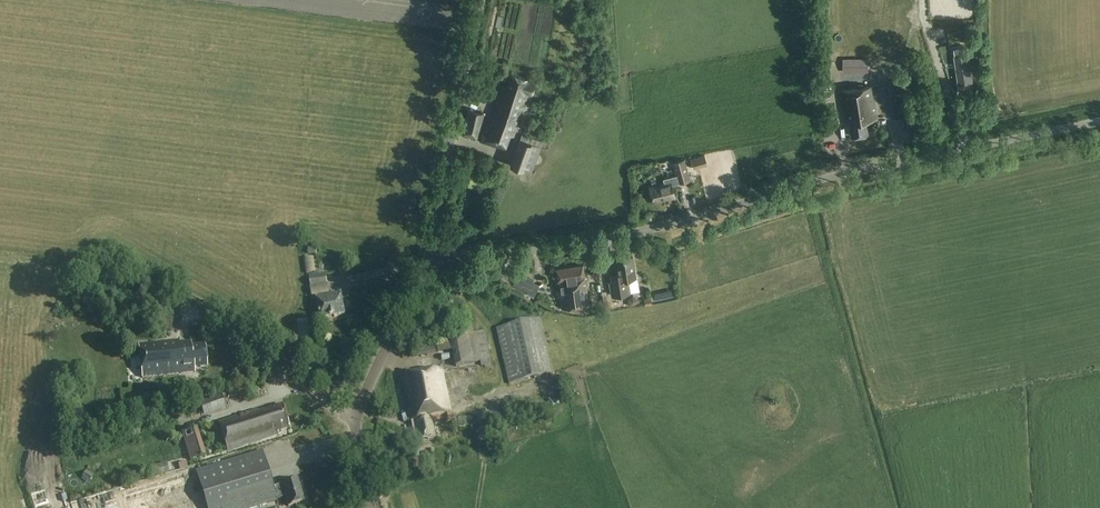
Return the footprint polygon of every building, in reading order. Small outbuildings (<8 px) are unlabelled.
[(960,56),(955,57),(959,83),(962,83),(973,82),(969,55),(960,56)] [(843,61),(843,70),(869,70),(869,60),(869,59),(843,59),(843,61)] [(532,94),(536,84),(528,81),(529,79),(511,72),(506,86),(501,84),(491,115),(489,114),(480,140),(508,150),(526,99),(524,98),(527,92),(532,94)] [(870,133),(868,120),(877,119),(872,85),(841,90),(847,124),(850,124),(852,136),(870,133)] [(476,140),(484,113),(468,109),(461,136),(476,140)] [(518,139),(509,165),(532,173),(541,147),(519,140),(518,139)] [(703,156),(690,159),(693,170),(706,166),(703,156)] [(676,199),(675,197),(672,186),(690,180),(693,180),(691,175),(689,175),(684,159),(671,163),(675,176),(663,179),(664,182),(649,187),(653,204),(656,203),(666,200),(666,201),(676,199)] [(611,274),(612,282),(614,296),(627,293),(625,279),(636,278),(633,256),(615,259),(617,273),(611,274)] [(555,268),(558,289),(559,297),(561,308),(562,308),(572,307),(572,311),(576,313),(582,311),(585,309),(584,305),(588,304),(583,264),(556,268),(555,268)] [(499,279),(511,285),(528,293),(533,281),(517,273),(514,279),(502,273),(499,279)] [(309,277),(311,287),(328,284),(326,274),(309,277)] [(321,320),(337,317),(346,315),(342,294),(317,299),(321,320)] [(632,294),(627,299),(628,306),(635,304),(639,300),(632,294)] [(159,314),(157,328),(171,331),(173,317),(159,314)] [(508,384),(552,374),(540,319),(496,329),(508,384)] [(436,332),(453,329),(452,320),(435,323),(436,332)] [(448,330),(449,331),(452,351),(456,367),(480,362),(481,366),(491,364),(485,331),(474,333),(472,325),(456,328),(449,330),(448,330)] [(180,340),(138,344),(142,378),(159,376),(195,372),(195,368),(207,367),(205,344),(191,345),(191,342),(180,343),(180,340)] [(417,358),(438,353),(436,342),(414,346),(417,358)] [(436,438),(433,420),(440,419),(439,414),(444,414),(445,421),(452,420),(446,389),(442,370),(442,369),(403,377),(411,421),(416,420),(420,441),(436,438)] [(199,401),(203,413),(225,406),(221,394),(199,401)] [(290,427),(283,405),(275,408),(274,406),(220,423),(229,450),(279,435),(278,431),(290,427)] [(475,415),(458,418),(458,423),(459,428),(477,425),(475,415)] [(412,424),(398,431),(406,446),(419,440),(412,424)] [(183,433),(190,454),(180,457),(181,462),(191,459),(205,455),(197,428),(183,433)] [(304,501),(297,478),(273,486),(262,451),(196,470),(207,507),(251,507),(277,500),(277,499),(286,497),(289,506),(304,501)] [(167,463),(156,466),(158,476),(169,473),(167,463)] [(185,483),(142,496),(145,507),(192,507),(185,483)]
